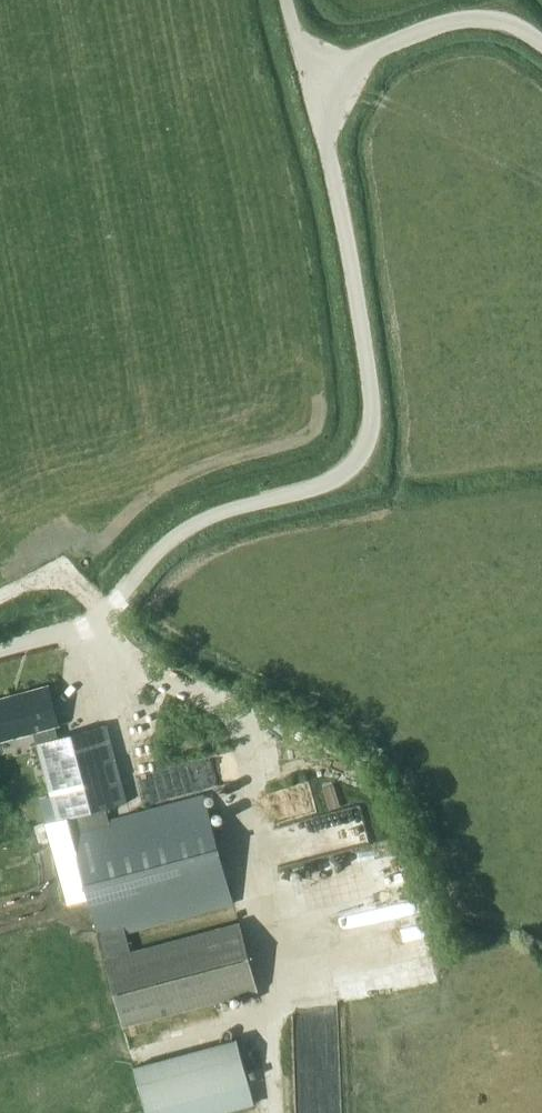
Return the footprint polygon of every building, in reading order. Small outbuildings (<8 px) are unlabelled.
[(48,686),(0,699),(0,741),(34,732),(58,821),(67,818),(123,1024),(257,988),(240,925),(132,954),(126,932),(234,903),(205,795),(109,820),(106,809),(127,803),(106,725),(57,738),(54,726),(59,725),(48,686)] [(221,753),(222,780),(242,780),(241,752),(221,753)] [(336,782),(327,786),(334,805),(344,802),(336,782)] [(276,788),(279,810),(315,805),(312,783),(276,788)] [(343,820),(345,830),(366,825),(361,804),(323,814),(326,824),(343,820)] [(251,1083),(239,1038),(136,1065),(147,1110),(251,1083)]
